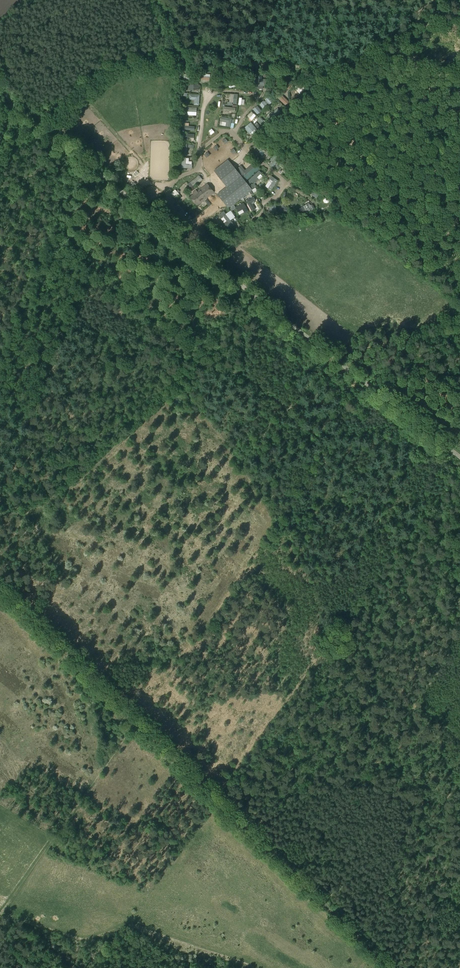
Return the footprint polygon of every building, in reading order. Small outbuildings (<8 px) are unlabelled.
[(218,81),(218,86),(221,86),(222,77),(214,77),(214,80),(217,80),(217,81),(218,81)] [(226,80),(227,86),(236,84),(234,78),(226,80)] [(254,85),(259,86),(259,88),(263,89),(263,86),(264,86),(265,79),(255,79),(254,85)] [(268,88),(272,89),(273,86),(274,87),(274,86),(279,87),(280,83),(271,80),(268,88)] [(285,87),(285,88),(288,89),(288,88),(291,89),(293,82),(285,80),(282,86),(285,87)] [(297,84),(301,89),(306,84),(303,81),(302,82),(300,81),(297,84)] [(309,87),(311,89),(310,90),(312,92),(318,87),(317,86),(318,84),(316,82),(309,87)] [(227,102),(227,104),(232,105),(232,102),(233,102),(233,104),(236,104),(237,94),(234,94),(230,94),(229,102),(227,102)] [(198,105),(199,96),(190,95),(190,99),(195,99),(194,104),(198,105)] [(281,95),(278,97),(285,104),(288,102),(281,95)] [(282,114),(278,109),(269,117),(268,119),(271,123),(282,114)] [(226,126),(230,127),(232,119),(222,117),(221,119),(221,121),(222,122),(223,121),(227,122),(226,126)] [(251,123),(245,128),(249,133),(254,129),(256,131),(257,130),(251,123)] [(259,142),(253,147),(258,152),(261,149),(267,155),(269,153),(259,142)] [(238,147),(234,150),(238,155),(242,152),(238,147)] [(270,165),(272,167),(280,159),(275,155),(270,160),(273,162),(270,165)] [(182,158),(181,168),(192,169),(192,164),(186,164),(186,158),(182,158)] [(251,188),(230,162),(216,173),(227,187),(217,194),(228,209),(251,188)] [(245,176),(256,166),(254,164),(245,172),(240,166),(238,168),(245,176)] [(253,181),(255,184),(259,179),(257,177),(261,174),(258,171),(247,181),(250,184),(253,181)] [(199,175),(191,182),(194,186),(202,180),(199,175)] [(268,188),(271,190),(278,181),(271,176),(269,179),(270,180),(272,182),(268,188)] [(297,177),(294,181),(297,184),(299,182),(302,184),(300,186),(304,189),(308,185),(307,184),(308,183),(304,180),(303,182),(297,177)] [(196,190),(192,193),(193,194),(190,197),(197,205),(214,192),(207,183),(197,191),(196,190)] [(312,189),(310,192),(316,197),(321,192),(312,185),(310,188),(312,189)] [(246,201),(252,211),(255,209),(252,204),(254,203),(254,201),(256,200),(254,197),(246,201)] [(244,203),(236,208),(238,212),(243,209),(245,213),(248,211),(244,203)] [(309,203),(301,208),(304,213),(305,214),(314,208),(312,205),(310,206),(309,203)] [(224,211),(224,212),(218,216),(221,219),(223,217),(228,224),(223,227),(225,230),(228,228),(229,229),(234,226),(233,224),(231,221),(224,211)]
